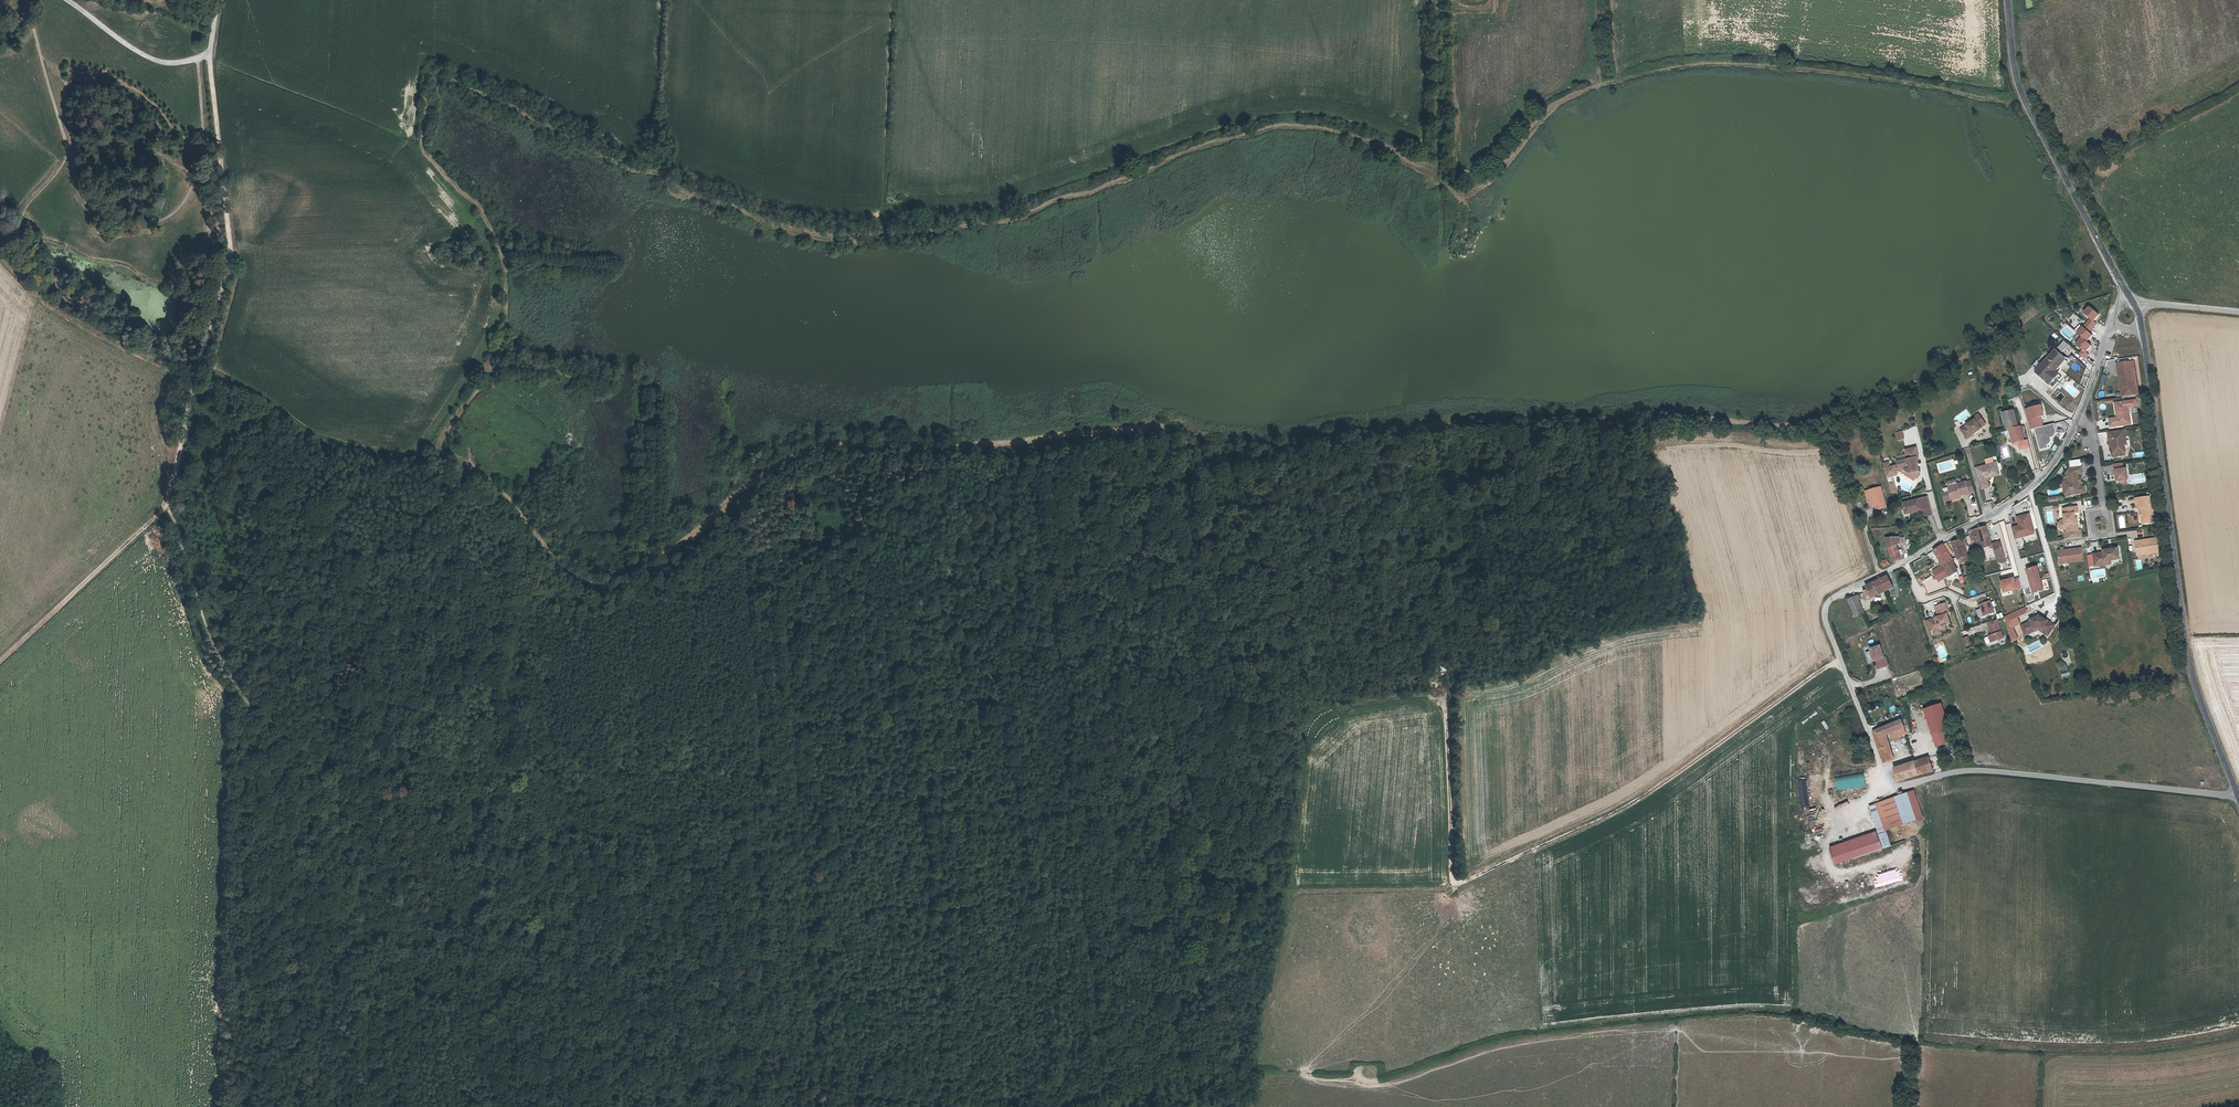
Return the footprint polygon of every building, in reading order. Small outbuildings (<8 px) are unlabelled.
[(11,47),(20,48),(22,42),(13,40),(11,47)] [(2092,307),(2086,313),(2092,318),(2096,321),(2101,315),(2092,307)] [(2092,318),(2086,324),(2093,330),(2098,324),(2092,318)] [(2085,328),(2080,333),(2090,342),(2095,337),(2085,328)] [(2079,335),(2074,341),(2084,350),(2088,353),(2093,347),(2079,335)] [(2065,341),(2060,347),(2064,351),(2069,344),(2065,341)] [(2068,360),(2057,350),(2037,372),(2051,385),(2062,374),(2058,371),(2068,360)] [(2084,350),(2080,354),(2086,359),(2090,355),(2084,350)] [(2116,366),(2117,374),(2120,373),(2124,396),(2120,397),(2121,399),(2137,397),(2132,363),(2116,366)] [(2117,419),(2109,421),(2110,429),(2130,426),(2127,403),(2118,404),(2119,413),(2116,416),(2117,419)] [(2044,405),(2027,410),(2032,430),(2045,426),(2043,419),(2047,418),(2044,405)] [(2010,434),(2021,430),(2017,417),(2007,420),(2010,434)] [(1975,423),(1976,425),(1962,435),(1968,444),(1983,434),(1982,433),(1987,430),(1980,420),(1975,423)] [(2056,425),(2036,430),(2041,451),(2051,448),(2050,445),(2053,441),(2052,438),(2055,437),(2058,433),(2056,425)] [(2021,430),(2010,434),(2011,436),(2014,436),(2018,450),(2029,447),(2025,432),(2022,433),(2021,430)] [(1895,433),(1898,441),(1906,439),(1903,431),(1895,433)] [(2125,432),(2108,434),(2109,447),(2112,447),(2112,450),(2114,459),(2125,457),(2124,447),(2123,439),(2125,438),(2125,432)] [(1888,471),(1883,472),(1887,484),(1892,483),(1891,481),(1895,479),(1903,477),(1904,477),(1910,481),(1910,482),(1916,485),(1919,479),(1918,474),(1916,474),(1915,471),(1918,470),(1916,465),(1918,464),(1915,455),(1905,458),(1907,467),(1897,470),(1899,476),(1895,477),(1894,474),(1889,475),(1888,471)] [(1997,462),(1977,468),(1983,489),(1990,487),(1987,478),(1991,477),(1992,473),(1999,471),(1997,462)] [(2122,465),(2112,466),(2113,472),(2115,472),(2116,476),(2117,484),(2119,483),(2126,482),(2128,482),(2126,471),(2123,471),(2122,465)] [(2082,469),(2071,470),(2068,474),(2070,483),(2070,488),(2065,489),(2066,498),(2086,495),(2085,488),(2081,489),(2080,485),(2080,480),(2079,476),(2083,475),(2082,469)] [(2028,481),(2034,476),(2031,472),(2025,477),(2028,481)] [(1903,477),(1905,482),(1915,487),(1916,485),(1910,482),(1910,481),(1904,477),(1903,477)] [(1963,489),(1967,499),(1972,498),(1968,487),(1963,489)] [(1967,499),(1963,489),(1955,491),(1947,494),(1948,500),(1942,502),(1944,510),(1950,508),(1950,504),(1958,502),(1967,499)] [(1865,495),(1871,512),(1875,511),(1876,515),(1886,512),(1878,490),(1865,495)] [(2085,500),(2086,508),(2093,508),(2093,499),(2085,500)] [(2149,499),(2135,501),(2137,511),(2142,511),(2142,513),(2139,514),(2140,521),(2144,521),(2145,526),(2154,524),(2152,509),(2151,509),(2149,499)] [(1930,503),(1905,511),(1908,521),(1913,520),(1918,518),(1924,517),(1932,514),(1930,503)] [(2078,509),(2064,511),(2066,519),(2067,532),(2068,535),(2080,533),(2079,525),(2078,525),(2077,520),(2076,515),(2079,515),(2078,509)] [(1932,514),(1924,517),(1926,525),(1935,522),(1932,514)] [(2031,514),(2018,517),(2020,525),(2013,527),(2017,539),(2037,534),(2031,514)] [(1987,529),(1974,532),(1976,537),(1978,547),(1980,552),(1991,549),(1991,550),(1993,550),(1988,532),(1987,530),(1987,529)] [(1886,539),(1893,562),(1900,558),(1899,554),(1900,553),(1901,553),(1900,548),(1897,549),(1896,545),(1897,544),(1898,546),(1903,544),(1901,537),(1886,539)] [(1953,543),(1958,559),(1966,557),(1965,556),(1962,546),(1967,544),(1965,539),(1953,543)] [(1948,541),(1935,547),(1943,563),(1932,568),(1937,578),(1942,576),(1943,576),(1948,573),(1946,568),(1956,563),(1950,552),(1953,551),(1948,541)] [(2146,542),(2135,544),(2137,559),(2159,555),(2157,544),(2147,546),(2146,542)] [(2000,544),(1996,545),(1996,546),(1994,547),(1999,564),(2001,563),(2006,562),(2002,549),(2004,548),(2003,545),(2001,545),(2000,544)] [(2083,550),(2060,553),(2061,563),(2070,562),(2070,565),(2085,563),(2083,550)] [(2119,551),(2104,553),(2104,555),(2094,556),(2096,568),(2106,567),(2106,563),(2120,562),(2119,551)] [(1887,559),(1881,562),(1883,568),(1889,565),(1887,559)] [(2038,566),(2027,568),(2034,595),(2045,592),(2038,566)] [(1868,589),(1864,591),(1866,597),(1884,587),(1886,589),(1893,585),(1887,574),(1866,585),(1868,589)] [(1870,595),(1871,597),(1886,589),(1884,587),(1870,595)] [(1848,599),(1855,616),(1863,612),(1856,595),(1848,599)] [(1980,606),(1983,617),(1993,613),(1990,602),(1988,603),(1986,598),(1977,601),(1978,606),(1980,606)] [(1947,604),(1936,607),(1940,617),(1929,621),(1931,628),(1934,627),(1935,630),(1941,627),(1942,630),(1948,628),(1947,626),(1952,624),(1949,615),(1950,614),(1947,604)] [(2021,624),(2018,618),(2028,613),(2026,607),(2003,618),(2010,637),(2016,635),(2013,627),(2021,624)] [(2030,621),(2020,626),(2024,634),(2038,627),(2049,633),(2054,625),(2040,617),(2039,618),(2038,617),(2038,615),(2029,620),(2030,621)] [(1996,620),(1987,623),(1990,633),(1992,633),(1992,635),(1988,636),(1990,643),(2002,639),(1996,620)] [(1942,630),(1941,627),(1935,630),(1938,639),(1944,637),(1942,630)] [(2038,627),(2024,634),(2025,636),(2037,629),(2047,635),(2049,633),(2038,627)] [(1877,668),(1886,665),(1884,657),(1883,657),(1879,645),(1875,646),(1874,644),(1868,645),(1870,650),(1864,651),(1867,660),(1872,658),(1873,660),(1874,660),(1877,668)] [(1938,701),(1925,705),(1933,729),(1945,725),(1938,701)] [(1872,730),(1883,762),(1891,760),(1882,734),(1890,731),(1903,727),(1900,719),(1872,730)] [(1945,725),(1933,730),(1938,743),(1950,739),(1945,725)] [(1903,727),(1890,731),(1892,738),(1905,733),(1903,727)] [(1920,757),(1924,771),(1937,767),(1933,753),(1920,757)] [(1924,771),(1920,757),(1894,765),(1898,779),(1924,771)] [(1865,773),(1836,779),(1838,791),(1867,785),(1865,773)] [(1908,793),(1916,819),(1923,817),(1915,791),(1908,793)] [(1898,810),(1902,823),(1915,818),(1907,793),(1894,797),(1898,809),(1898,810)] [(1902,823),(1898,810),(1898,809),(1894,797),(1875,802),(1879,816),(1872,818),(1876,830),(1882,848),(1889,845),(1883,829),(1902,823)] [(1879,816),(1875,802),(1868,805),(1872,818),(1879,816)] [(1882,848),(1876,830),(1857,838),(1863,854),(1882,848)] [(1863,854),(1857,838),(1843,842),(1849,859),(1863,854)] [(1849,859),(1843,842),(1831,847),(1836,864),(1849,859)]
